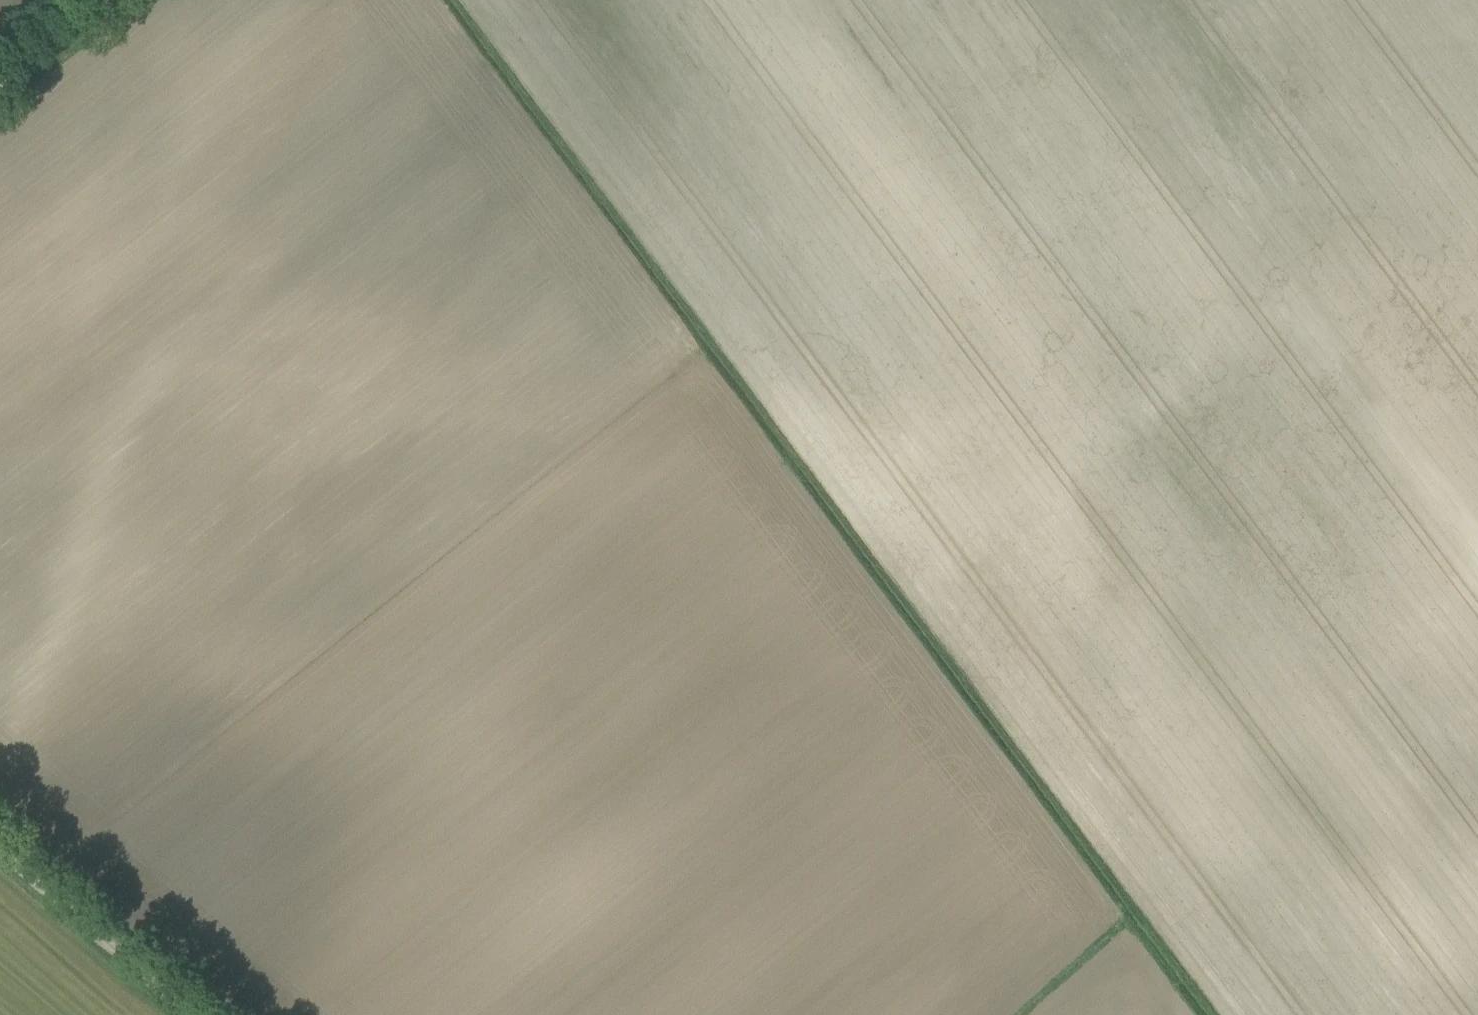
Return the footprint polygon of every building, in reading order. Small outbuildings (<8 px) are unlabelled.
[(1155,1014),(1179,1014),(1170,1003),(1155,1014)]
